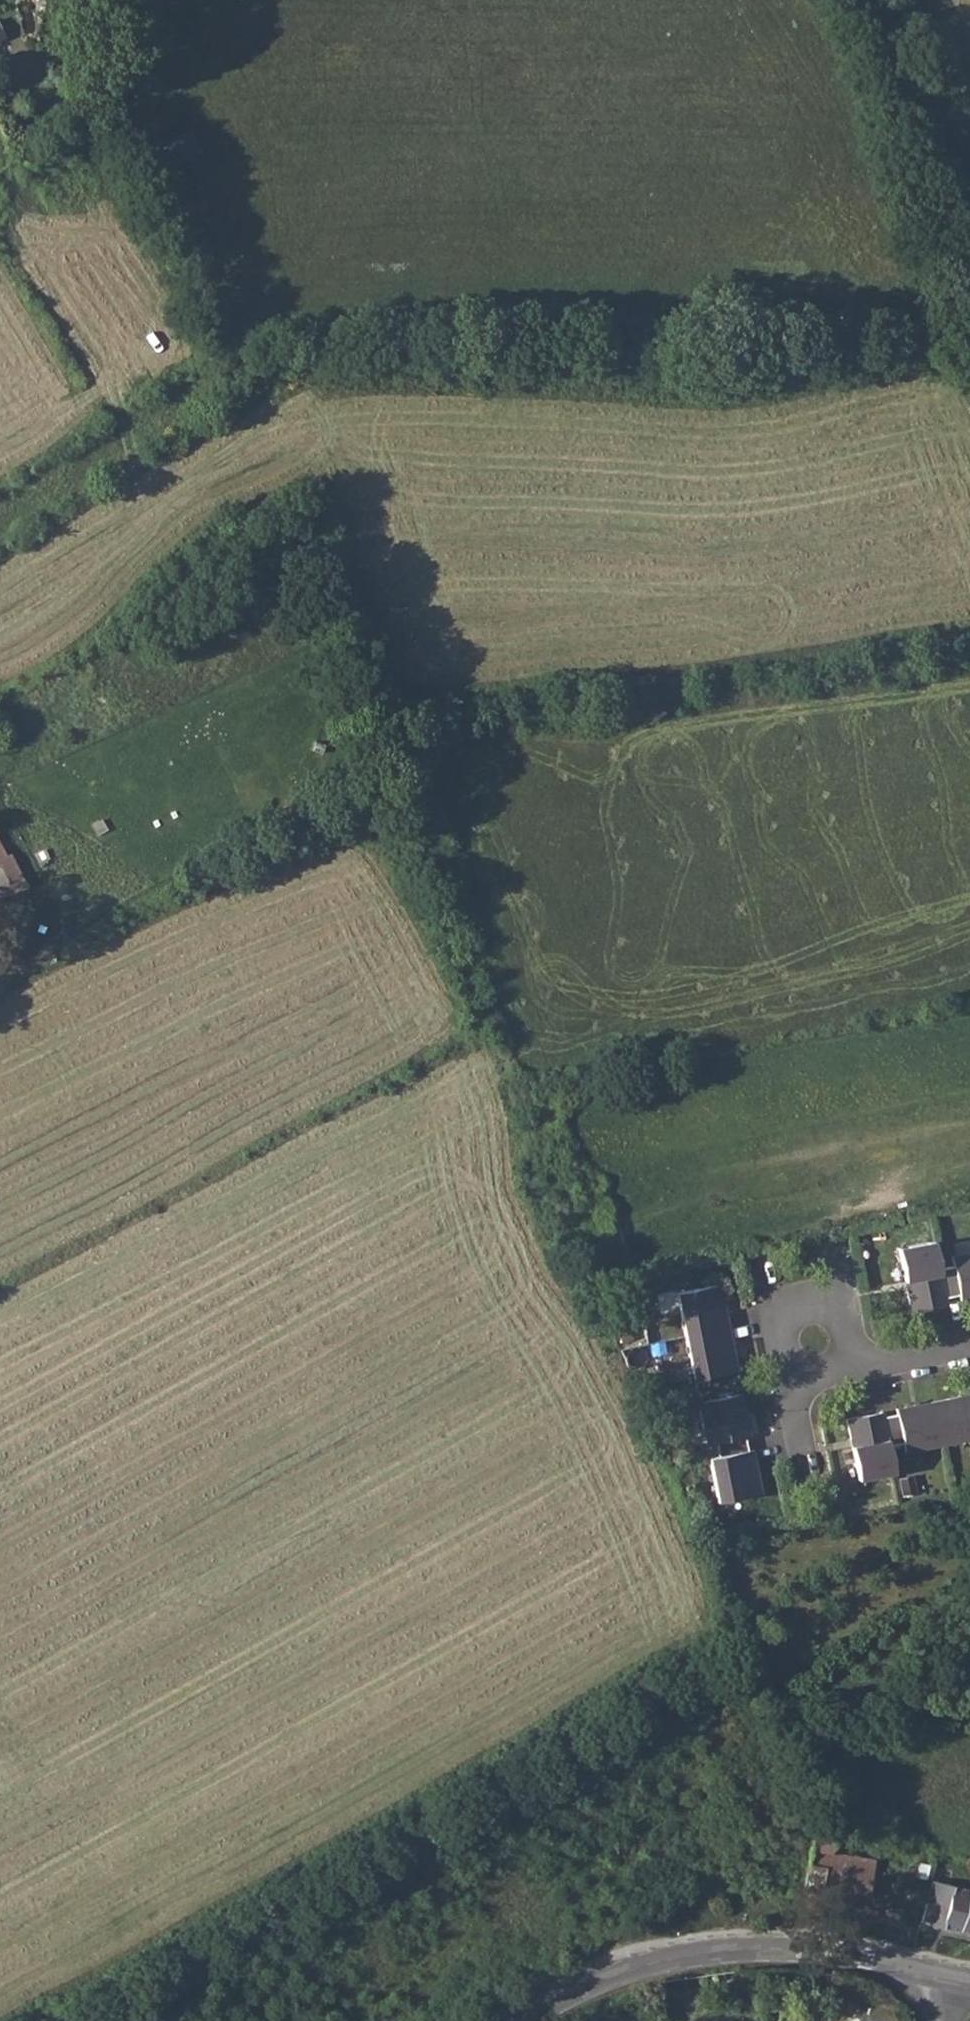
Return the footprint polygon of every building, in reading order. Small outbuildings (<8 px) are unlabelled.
[(23,865),(6,868),(11,891),(27,888),(23,865)] [(955,1255),(956,1261),(942,1265),(937,1240),(903,1247),(909,1280),(914,1280),(915,1287),(910,1288),(913,1308),(948,1301),(947,1296),(962,1293),(962,1298),(969,1296),(969,1252),(955,1255)] [(724,1283),(680,1290),(696,1377),(740,1369),(724,1283)] [(719,1504),(762,1496),(755,1453),(750,1453),(747,1439),(752,1438),(744,1394),(700,1402),(708,1445),(718,1444),(721,1458),(711,1461),(719,1504)] [(898,1407),(899,1413),(885,1415),(885,1410),(848,1417),(852,1439),(854,1438),(855,1445),(853,1446),(859,1480),(896,1473),(891,1444),(904,1442),(906,1451),(969,1440),(969,1395),(898,1407)] [(825,1824),(814,1829),(809,1865),(826,1868),(822,1892),(868,1898),(875,1860),(832,1854),(836,1826),(825,1824)] [(932,1881),(922,1923),(961,1933),(962,1930),(969,1932),(969,1890),(932,1881)]
